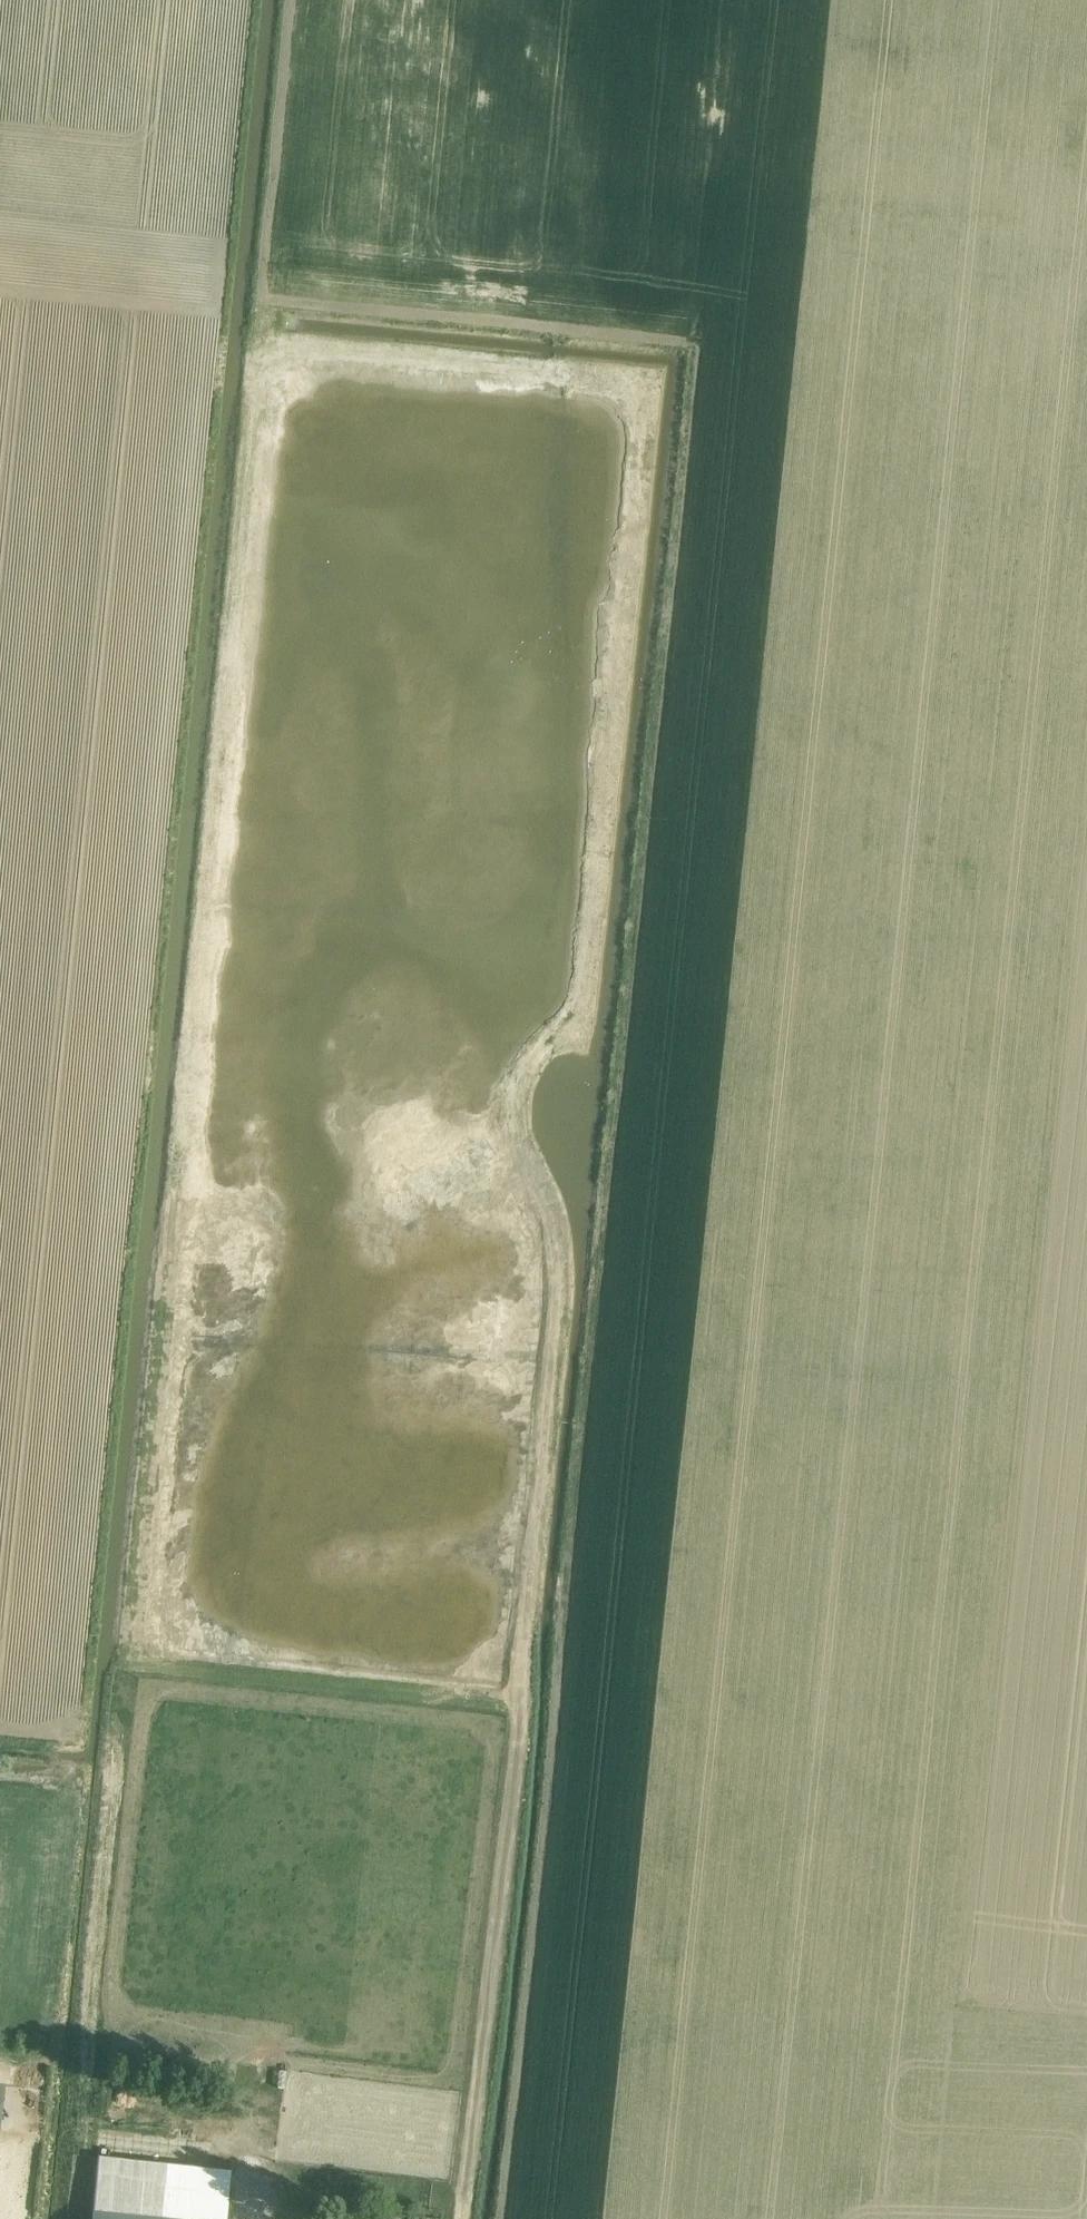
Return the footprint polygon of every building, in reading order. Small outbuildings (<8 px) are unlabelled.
[(224,2170),(91,2157),(85,2218),(220,2218),(224,2170)]
